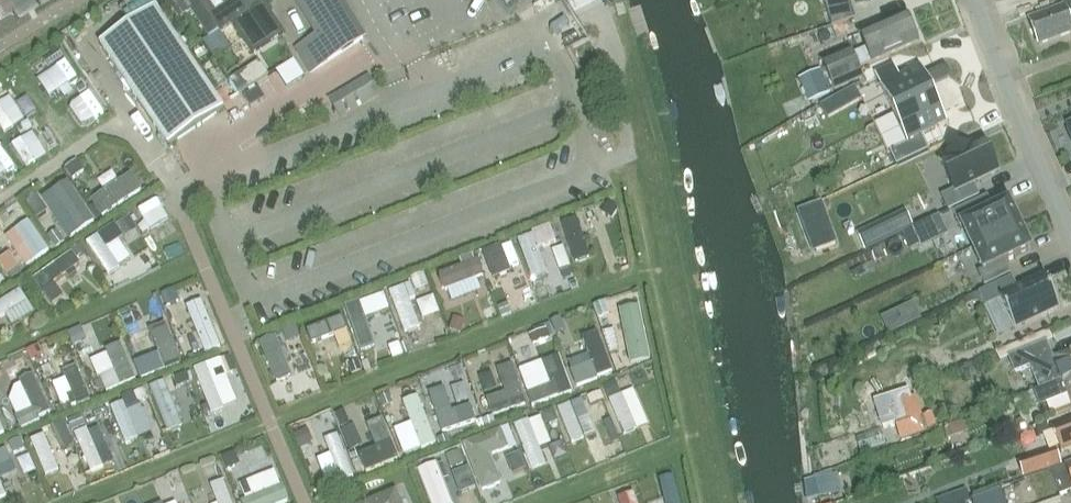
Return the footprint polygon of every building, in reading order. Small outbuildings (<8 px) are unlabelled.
[(172,0),(182,16),(191,10),(209,37),(220,30),(221,32),(231,24),(251,55),(283,34),(263,3),(261,0),(172,0)] [(364,41),(338,0),(297,0),(319,36),(297,50),(312,74),(364,41)] [(831,27),(854,19),(848,0),(827,0),(811,5),(819,30),(831,27)] [(1063,3),(1065,8),(1030,21),(1039,45),(1070,33),(1070,0),(1063,3)] [(99,44),(168,147),(225,108),(156,6),(99,44)] [(913,22),(910,21),(908,22),(905,15),(859,35),(865,49),(853,54),(851,49),(821,62),(834,92),(864,79),(859,67),(871,62),(917,43),(914,36),(916,35),(917,32),(913,22)] [(265,63),(287,51),(282,43),(261,55),(265,63)] [(894,66),(875,75),(894,115),(954,87),(945,69),(926,78),(921,68),(900,78),(894,66)] [(48,78),(55,94),(75,85),(68,69),(48,78)] [(819,70),(798,79),(808,102),(829,93),(819,70)] [(244,71),(229,81),(239,95),(253,86),(244,71)] [(337,111),(340,115),(377,93),(368,78),(331,100),(337,111)] [(19,81),(10,86),(14,94),(24,88),(19,81)] [(908,145),(890,153),(896,167),(929,152),(921,136),(947,124),(942,114),(962,105),(954,87),(894,115),(908,145)] [(827,120),(861,101),(853,88),(820,106),(827,120)] [(77,125),(91,116),(77,97),(63,106),(77,125)] [(0,113),(0,133),(20,120),(11,106),(0,113)] [(27,131),(6,145),(22,168),(43,154),(27,131)] [(941,163),(954,191),(940,198),(947,211),(978,196),(973,185),(999,172),(984,142),(973,148),(971,145),(944,158),(945,161),(941,163)] [(73,179),(84,172),(77,161),(65,168),(73,179)] [(97,222),(138,191),(126,174),(84,206),(97,222)] [(61,206),(48,215),(67,239),(91,221),(61,182),(50,191),(61,206)] [(128,208),(138,227),(165,214),(155,194),(128,208)] [(962,227),(972,249),(1021,226),(1020,225),(1010,204),(1009,202),(1007,203),(1007,204),(993,210),(987,198),(954,214),(960,227),(962,227)] [(812,253),(837,243),(821,203),(820,202),(796,211),(812,253)] [(618,209),(607,203),(601,213),(611,219),(618,209)] [(905,211),(881,223),(889,240),(913,229),(914,228),(905,211)] [(948,233),(940,217),(913,229),(921,245),(948,233)] [(135,230),(128,218),(115,226),(122,238),(135,230)] [(31,260),(45,251),(23,220),(10,230),(31,260)] [(1021,226),(972,249),(983,271),(978,274),(984,287),(1010,275),(1004,263),(1030,251),(1030,252),(1032,251),(1031,248),(1031,249),(1021,228),(1021,227),(1021,226)] [(48,237),(56,249),(64,243),(56,231),(48,237)] [(85,253),(79,245),(71,250),(77,258),(85,253)] [(552,251),(560,270),(570,266),(563,247),(552,251)] [(20,267),(11,254),(0,262),(0,264),(8,275),(20,267)] [(33,272),(41,289),(78,272),(70,256),(33,272)] [(439,264),(437,301),(458,302),(459,285),(478,286),(478,266),(439,264)] [(423,274),(409,279),(413,291),(427,286),(423,274)] [(1015,331),(1060,309),(1044,277),(1017,290),(1011,278),(1002,282),(980,293),(986,306),(1000,300),(1015,331)] [(384,288),(404,339),(420,332),(401,281),(384,288)] [(575,281),(569,283),(572,291),(578,289),(575,281)] [(24,305),(16,290),(0,300),(0,320),(24,305)] [(179,302),(174,290),(162,295),(167,307),(179,302)] [(356,351),(373,345),(356,298),(339,305),(356,351)] [(594,305),(598,316),(610,312),(606,300),(594,305)] [(199,301),(186,307),(206,350),(219,344),(199,301)] [(913,303),(904,308),(912,324),(921,320),(913,303)] [(500,317),(511,313),(508,304),(497,308),(500,317)] [(615,308),(629,363),(647,359),(634,304),(615,308)] [(338,313),(302,327),(309,343),(344,329),(338,313)] [(464,323),(454,319),(450,330),(460,334),(464,323)] [(558,334),(566,331),(561,319),(553,322),(558,334)] [(300,337),(295,325),(282,329),(287,342),(300,337)] [(75,329),(67,332),(72,344),(80,341),(75,329)] [(531,336),(534,344),(550,338),(547,330),(531,336)] [(271,381),(291,372),(274,333),(254,341),(271,381)] [(587,360),(600,359),(596,335),(584,337),(587,360)] [(399,343),(388,347),(393,359),(403,356),(399,343)] [(1052,359),(1046,343),(1008,359),(1010,363),(1014,374),(1030,368),(1039,390),(1062,381),(1063,383),(1070,379),(1070,351),(1052,359)] [(26,351),(31,361),(43,355),(38,345),(26,351)] [(117,390),(135,383),(119,346),(101,353),(117,390)] [(220,361),(225,374),(236,369),(231,357),(220,361)] [(42,383),(54,377),(44,358),(33,363),(42,383)] [(461,358),(417,366),(420,378),(441,374),(445,393),(467,389),(461,358)] [(351,377),(363,372),(358,359),(346,364),(351,377)] [(565,369),(572,386),(593,377),(586,360),(565,369)] [(204,363),(191,367),(205,414),(218,410),(204,363)] [(150,365),(140,369),(144,380),(154,375),(150,365)] [(530,367),(516,372),(522,389),(536,383),(530,367)] [(32,422),(47,416),(30,375),(15,382),(32,422)] [(175,380),(180,392),(192,387),(187,375),(175,380)] [(177,415),(166,378),(149,384),(160,420),(177,415)] [(1063,383),(1062,381),(1039,390),(1032,392),(1034,398),(1038,407),(1068,395),(1070,403),(1070,379),(1063,383)] [(609,398),(621,392),(616,380),(604,385),(609,398)] [(1,408),(12,404),(3,384),(0,386),(0,406),(1,408)] [(143,390),(133,394),(138,404),(148,400),(143,390)] [(604,399),(601,391),(588,396),(591,405),(604,399)] [(389,394),(379,398),(383,409),(393,404),(389,394)] [(399,400),(415,452),(432,447),(416,395),(399,400)] [(119,397),(105,403),(125,448),(139,441),(119,397)] [(72,410),(69,403),(55,409),(58,416),(72,410)] [(945,406),(932,411),(933,414),(936,421),(949,417),(945,406)] [(544,421),(549,424),(557,420),(553,408),(540,413),(544,421)] [(349,424),(344,411),(335,414),(340,428),(349,424)] [(936,421),(933,414),(897,427),(902,441),(939,428),(936,421)] [(81,416),(67,421),(72,431),(85,426),(81,416)] [(493,417),(481,421),(484,427),(484,428),(495,424),(493,417)] [(524,417),(509,423),(529,471),(544,465),(524,417)] [(613,441),(619,438),(610,418),(604,421),(613,441)] [(54,423),(62,442),(71,438),(63,420),(54,423)] [(481,420),(474,423),(476,430),(484,427),(481,421),(481,420)] [(1070,449),(1070,422),(1069,423),(1053,429),(1062,452),(1070,449)] [(366,432),(380,463),(390,459),(376,428),(366,432)] [(299,447),(309,443),(304,430),(294,434),(299,447)] [(352,452),(366,448),(360,431),(346,435),(352,452)] [(463,445),(481,490),(500,483),(489,456),(507,449),(500,431),(463,445)] [(339,481),(350,477),(333,432),(322,436),(339,481)] [(42,477),(56,471),(40,434),(25,441),(42,477)] [(448,435),(439,438),(441,444),(450,441),(448,435)] [(24,450),(19,439),(11,442),(16,453),(24,450)] [(1023,478),(1061,465),(1055,449),(1018,462),(1023,478)] [(463,463),(459,450),(447,454),(451,467),(463,463)] [(223,457),(228,469),(235,466),(238,459),(235,452),(223,457)] [(517,455),(504,460),(510,477),(524,471),(517,455)] [(432,464),(413,472),(427,502),(450,502),(432,464)] [(1070,491),(1070,464),(1066,465),(1050,471),(1060,495),(1070,491)] [(241,499),(277,484),(270,468),(234,483),(241,499)] [(814,479),(819,499),(843,493),(840,481),(830,484),(828,476),(814,479)] [(211,502),(229,502),(219,477),(207,482),(214,502),(211,502)] [(646,477),(639,480),(643,489),(650,487),(646,477)] [(1010,488),(1001,491),(1002,493),(1005,502),(1014,499),(1010,488)] [(243,502),(273,502),(276,501),(270,489),(243,502)] [(396,490),(366,502),(402,502),(396,490)]
